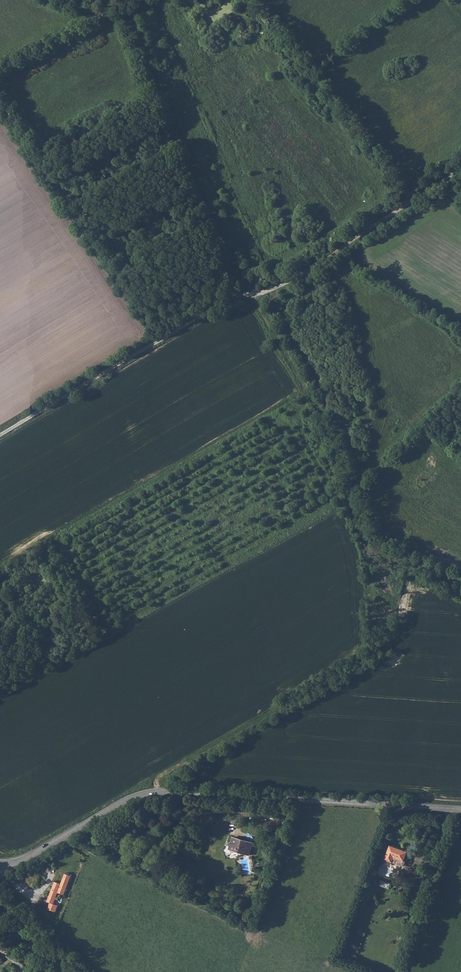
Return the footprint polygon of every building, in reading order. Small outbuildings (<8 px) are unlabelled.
[(273,821),(270,829),(277,831),(279,823),(273,821)] [(234,837),(230,849),(251,855),(254,843),(234,837)] [(411,851),(392,845),(387,859),(406,866),(411,851)] [(62,884),(59,892),(65,894),(72,875),(66,873),(62,884)] [(381,880),(380,886),(390,888),(391,882),(381,880)] [(55,882),(48,901),(55,903),(59,892),(62,884),(55,882)] [(418,891),(415,900),(421,902),(424,893),(418,891)]
